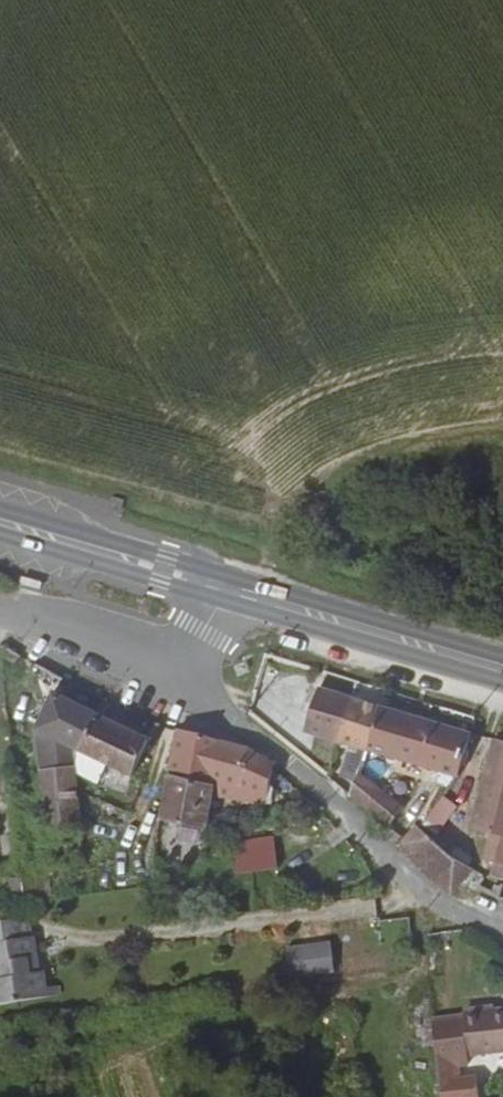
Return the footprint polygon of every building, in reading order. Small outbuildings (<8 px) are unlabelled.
[(360,763),(361,760),(377,710),(317,691),(303,734),(354,750),(350,760),(360,763)] [(63,769),(61,747),(77,754),(96,715),(51,694),(31,735),(35,775),(69,771),(68,769),(63,769)] [(375,754),(452,779),(467,737),(377,710),(361,760),(372,764),(375,754)] [(135,781),(153,742),(96,715),(77,754),(135,781)] [(242,788),(264,805),(270,777),(245,756),(177,731),(161,778),(215,802),(226,770),(247,779),(242,788)] [(493,746),(464,835),(485,843),(478,867),(487,871),(484,882),(500,888),(502,874),(502,749),(493,746)] [(358,768),(348,799),(373,817),(386,798),(366,785),(371,773),(358,768)] [(86,856),(78,857),(69,771),(35,775),(44,868),(87,863),(86,856)] [(153,821),(201,842),(208,819),(215,802),(161,778),(153,821)] [(386,798),(373,817),(389,828),(405,811),(386,798)] [(437,801),(423,822),(434,833),(451,809),(437,801)] [(400,841),(448,897),(458,888),(464,894),(478,879),(453,860),(419,827),(416,825),(403,838),(400,841)] [(276,872),(272,842),(229,847),(232,877),(276,872)] [(8,900),(21,899),(18,871),(6,872),(8,900)] [(39,972),(35,973),(28,974),(26,959),(32,958),(30,938),(28,938),(26,920),(26,917),(0,921),(0,1003),(43,997),(41,988),(39,972)] [(357,979),(353,949),(310,955),(313,984),(357,979)] [(28,974),(35,973),(32,958),(26,959),(28,974)] [(43,997),(56,996),(55,986),(41,988),(43,997)] [(502,1052),(502,1009),(463,1013),(463,1019),(431,1022),(437,1067),(468,1064),(468,1055),(502,1052)]
